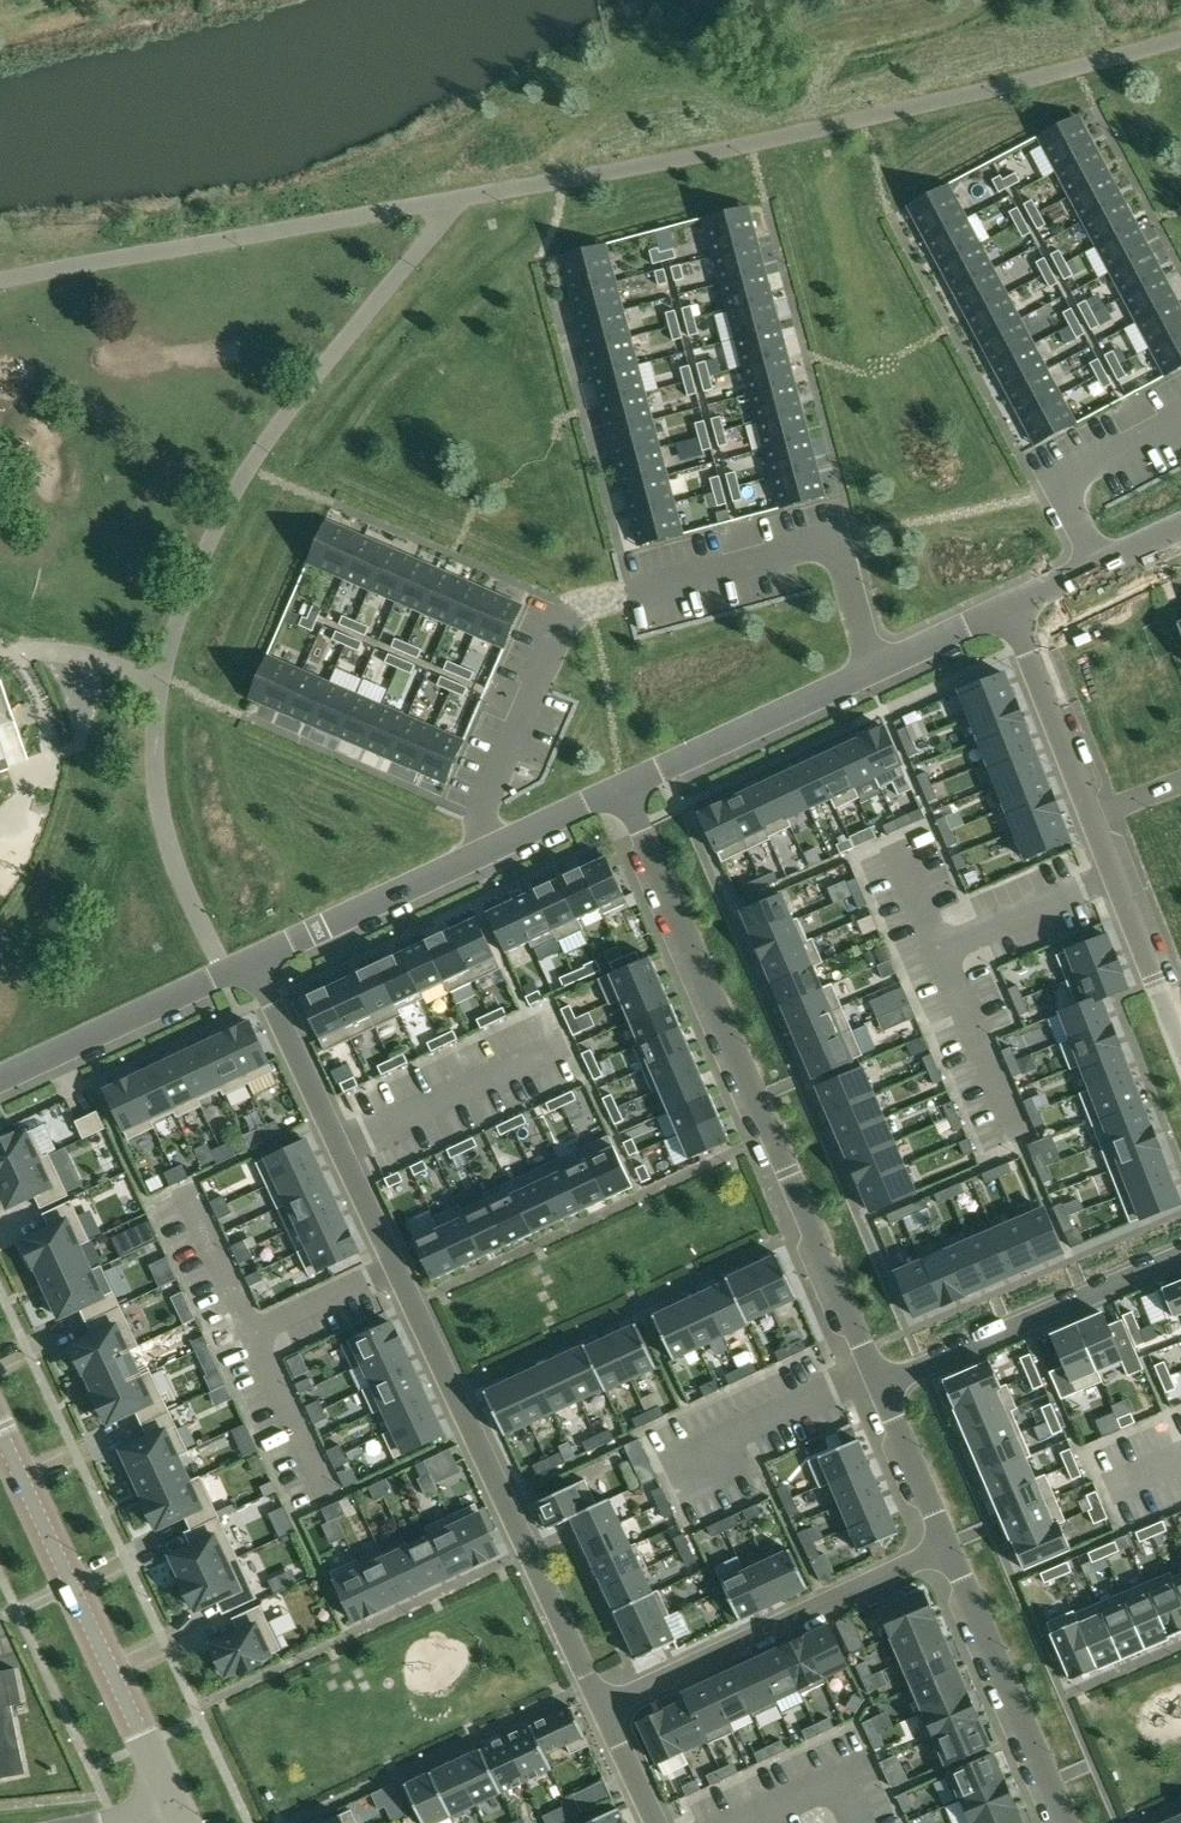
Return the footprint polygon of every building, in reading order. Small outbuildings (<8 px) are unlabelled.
[(1057,171),(1096,150),(1082,123),(1043,144),(1057,171)] [(1096,150),(1057,171),(1070,196),(1109,175),(1096,150)] [(1003,180),(1008,188),(1020,181),(1016,173),(1003,180)] [(1109,175),(1070,196),(1083,221),(1123,200),(1109,175)] [(1000,193),(1008,188),(1003,180),(1001,176),(993,180),(1000,193)] [(913,214),(927,240),(966,219),(952,193),(913,214)] [(1031,217),(1039,213),(1032,200),(1024,204),(1031,217)] [(1083,221),(1097,246),(1136,225),(1123,200),(1083,221)] [(1016,225),(1024,220),(1018,208),(1009,212),(1016,225)] [(1039,213),(1031,217),(1037,230),(1046,225),(1039,213)] [(707,227),(714,256),(757,244),(750,215),(707,227)] [(966,219),(927,240),(940,265),(979,244),(966,219)] [(1024,220),(1016,225),(1023,238),(1031,233),(1024,220)] [(1150,251),(1136,225),(1097,246),(1110,272),(1150,251)] [(722,283),(765,272),(757,244),(714,256),(722,283)] [(979,244),(940,265),(954,291),(993,269),(979,244)] [(662,262),(660,253),(659,248),(649,250),(653,264),(662,262)] [(660,253),(662,262),(676,258),(674,249),(660,253)] [(1051,254),(1057,267),(1066,263),(1059,250),(1051,254)] [(1163,276),(1150,251),(1110,272),(1124,297),(1163,276)] [(564,265),(572,294),(615,282),(607,253),(564,265)] [(1043,275),(1051,271),(1044,258),(1036,262),(1043,275)] [(1073,275),(1066,263),(1057,267),(1064,280),(1073,275)] [(680,265),(671,267),(675,281),(684,279),(680,265)] [(664,269),(655,272),(659,285),(668,283),(664,269)] [(954,291),(967,316),(1006,295),(993,269),(954,291)] [(1051,271),(1043,275),(1050,288),(1058,283),(1051,271)] [(772,300),(765,272),(722,283),(729,311),(772,300)] [(1137,322),(1177,301),(1163,276),(1124,297),(1137,322)] [(572,294),(579,321),(622,310),(615,282),(572,294)] [(980,341),(1020,320),(1006,295),(967,316),(980,341)] [(729,311),(736,339),(779,327),(772,300),(729,311)] [(1078,305),(1084,318),(1093,313),(1086,301),(1078,305)] [(1137,322),(1151,347),(1180,331),(1180,309),(1177,301),(1137,322)] [(682,308),(686,322),(695,320),(691,306),(682,308)] [(1063,313),(1070,326),(1078,321),(1071,308),(1063,313)] [(630,337),(622,310),(579,321),(586,349),(630,337)] [(670,327),(679,324),(675,310),(666,313),(670,327)] [(1093,313),(1084,318),(1091,331),(1100,326),(1093,313)] [(695,320),(686,322),(689,336),(699,334),(695,320)] [(994,366),(1033,345),(1020,320),(980,341),(994,366)] [(1085,334),(1078,321),(1070,326),(1076,338),(1085,334)] [(683,338),(679,324),(670,327),(673,341),(683,338)] [(787,355),(779,327),(736,339),(744,366),(787,355)] [(1151,347),(1165,374),(1180,365),(1180,331),(1151,347)] [(637,365),(630,337),(586,349),(594,376),(637,365)] [(994,366),(1007,391),(1047,370),(1033,345),(994,366)] [(1111,368),(1120,364),(1113,351),(1105,356),(1111,368)] [(794,382),(787,355),(744,366),(751,394),(794,382)] [(1097,376),(1105,372),(1098,359),(1090,364),(1097,376)] [(700,378),(710,375),(706,361),(697,364),(700,378)] [(1120,364),(1111,368),(1118,381),(1126,377),(1120,364)] [(601,404),(644,393),(637,365),(594,376),(601,404)] [(681,368),(684,382),(693,380),(690,366),(681,368)] [(1060,396),(1047,370),(1007,391),(1021,417),(1060,396)] [(1105,372),(1097,376),(1103,389),(1112,384),(1105,372)] [(710,375),(700,378),(704,392),(713,389),(710,375)] [(693,380),(684,382),(688,396),(697,393),(693,380)] [(751,394),(758,422),(802,410),(794,382),(751,394)] [(609,432),(652,420),(644,393),(601,404),(609,432)] [(1074,422),(1060,396),(1021,417),(1035,443),(1074,422)] [(802,410),(758,422),(765,449),(809,438),(802,410)] [(711,419),(715,433),(724,430),(721,417),(711,419)] [(609,432),(616,459),(659,448),(652,420),(609,432)] [(695,423),(699,437),(708,435),(705,421),(695,423)] [(724,430),(715,433),(719,447),(728,444),(724,430)] [(712,449),(708,435),(699,437),(703,451),(712,449)] [(773,477),(816,465),(809,438),(765,449),(773,477)] [(623,487),(666,475),(659,448),(616,459),(623,487)] [(816,465),(773,477),(780,506),(824,494),(816,465)] [(726,474),(730,488),(739,486),(735,472),(726,474)] [(674,503),(666,475),(623,487),(630,515),(674,503)] [(714,493),(723,490),(719,476),(710,479),(714,493)] [(739,486),(730,488),(734,502),(743,500),(739,486)] [(727,504),(723,490),(714,493),(717,506),(727,504)] [(681,532),(674,503),(630,515),(638,544),(681,532)] [(344,578),(361,537),(334,525),(316,566),(344,578)] [(370,589),(388,548),(361,537),(344,578),(370,589)] [(414,560),(388,548),(370,589),(396,601),(414,560)] [(440,571),(414,560),(396,601),(422,612),(440,571)] [(440,571),(422,612),(449,623),(466,582),(440,571)] [(466,582),(449,623),(475,635),(493,593),(466,582)] [(493,593),(475,635),(502,646),(520,605),(493,593)] [(307,619),(316,622),(322,609),(313,605),(307,619)] [(339,625),(352,630),(356,621),(343,616),(339,625)] [(316,622),(307,619),(303,617),(299,625),(313,631),(316,622)] [(369,627),(356,621),(352,630),(365,636),(369,627)] [(346,646),(349,637),(336,631),(332,640),(346,646)] [(349,637),(346,646),(359,651),(363,642),(349,637)] [(405,653),(408,644),(395,638),(391,647),(405,653)] [(422,650),(408,644),(405,653),(418,659),(422,650)] [(385,662),(398,668),(402,659),(389,654),(385,662)] [(415,665),(402,659),(398,668),(411,674),(415,665)] [(258,701),(285,713),(303,672),(276,660),(258,701)] [(442,669),(456,675),(460,666),(446,660),(442,669)] [(460,666),(456,675),(470,681),(474,672),(460,666)] [(329,683),(303,672),(285,713),(311,724),(329,683)] [(970,718),(1016,700),(1015,700),(1005,674),(960,692),(970,718)] [(435,685),(450,690),(453,682),(439,676),(435,685)] [(8,766),(11,765),(28,759),(1,680),(0,680),(0,769),(8,766)] [(453,682),(450,690),(464,697),(468,688),(453,682)] [(311,724),(338,736),(355,695),(329,683),(311,724)] [(382,706),(355,695),(338,736),(364,747),(382,706)] [(1016,700),(970,718),(979,741),(1025,723),(1016,700)] [(364,747),(390,759),(408,718),(382,706),(364,747)] [(434,729),(408,718),(390,759),(416,770),(434,729)] [(988,764),(1033,746),(1025,724),(1025,723),(979,741),(988,764)] [(859,738),(858,739),(881,788),(892,783),(899,796),(912,790),(910,785),(906,777),(907,777),(884,727),(882,727),(859,738)] [(903,744),(912,740),(907,727),(898,731),(903,744)] [(461,741),(434,729),(416,770),(444,782),(461,741)] [(858,739),(836,749),(859,799),(860,798),(858,795),(855,788),(875,778),(878,786),(880,789),(881,788),(858,739)] [(912,740),(903,744),(909,757),(918,753),(912,740)] [(1042,769),(1033,746),(988,764),(997,787),(1042,769)] [(836,749),(814,760),(837,809),(859,799),(836,749)] [(814,760),(791,770),(810,809),(831,799),(836,809),(837,809),(814,760)] [(1042,769),(997,787),(1006,809),(1052,791),(1051,791),(1042,769)] [(791,770),(769,780),(791,827),(792,827),(788,819),(809,809),(810,809),(791,770)] [(923,789),(932,785),(926,772),(917,776),(923,789)] [(769,780),(747,791),(770,840),(771,840),(770,837),(791,827),(769,780)] [(938,798),(932,785),(923,789),(928,802),(938,798)] [(747,791),(725,801),(748,851),(770,840),(747,791)] [(1052,791),(1006,809),(1015,832),(1060,814),(1052,791)] [(701,813),(699,813),(717,852),(722,863),(748,851),(725,801),(724,802),(724,801),(700,812),(701,813)] [(1061,815),(1060,814),(1015,832),(1025,859),(1070,841),(1060,815),(1061,815)] [(910,815),(896,820),(900,829),(913,823),(910,815)] [(942,834),(951,830),(945,817),(936,821),(942,834)] [(896,821),(883,826),(886,835),(900,829),(896,821)] [(951,830),(942,834),(948,847),(957,843),(951,830)] [(850,839),(836,845),(841,854),(854,848),(850,839)] [(821,860),(815,847),(804,853),(810,865),(821,860)] [(961,853),(952,857),(958,870),(966,866),(961,853)] [(582,868),(603,914),(628,903),(606,856),(582,868)] [(603,914),(582,868),(558,879),(582,930),(583,930),(578,920),(600,910),(602,915),(603,914)] [(774,872),(761,878),(765,887),(778,881),(774,872)] [(752,893),(765,887),(761,878),(748,884),(752,893)] [(853,896),(862,892),(856,878),(847,882),(853,896)] [(582,930),(558,879),(535,890),(559,942),(582,930)] [(559,942),(535,890),(511,901),(533,947),(555,937),(558,942),(559,942)] [(862,892),(853,896),(859,909),(868,905),(862,892)] [(753,939),(798,919),(798,918),(792,921),(782,895),(742,912),(753,938),(753,939)] [(533,947),(511,901),(486,912),(506,954),(529,943),(532,948),(533,947)] [(872,915),(859,920),(865,933),(878,928),(872,915)] [(450,929),(475,981),(501,969),(476,917),(450,929)] [(753,939),(763,961),(813,939),(813,938),(807,941),(798,919),(753,939)] [(426,941),(450,993),(475,981),(450,929),(426,941)] [(1056,955),(1067,982),(1118,962),(1113,949),(1107,935),(1056,955)] [(763,962),(773,983),(823,962),(813,939),(763,961),(763,962)] [(401,952),(423,999),(424,999),(421,993),(444,983),(449,993),(450,993),(426,941),(401,952)] [(882,963),(891,959),(885,946),(877,950),(882,963)] [(623,957),(627,966),(641,960),(637,951),(623,957)] [(423,999),(401,952),(376,964),(400,1016),(401,1015),(399,1010),(423,999)] [(609,1004),(662,982),(651,957),(598,979),(609,1004)] [(627,966),(623,957),(610,963),(614,972),(627,966)] [(896,973),(890,960),(876,966),(882,979),(896,973)] [(823,962),(773,983),(782,1006),(832,984),(832,983),(822,988),(813,967),(823,963),(823,962)] [(1118,962),(1067,982),(1077,1006),(1077,1007),(1101,998),(1101,999),(1128,988),(1122,974),(1123,974),(1118,962)] [(400,1016),(376,964),(351,975),(375,1027),(400,1016)] [(573,972),(577,981),(591,975),(587,966),(573,972)] [(577,981),(573,972),(560,978),(564,987),(577,981)] [(375,1027),(351,975),(326,987),(351,1039),(375,1027)] [(629,1023),(671,1004),(662,982),(609,1004),(609,1005),(620,1001),(629,1023)] [(782,1006),(792,1028),(842,1007),(832,984),(782,1006)] [(1008,989),(1014,1002),(1023,999),(1017,985),(1008,989)] [(351,1039),(326,987),(301,999),(325,1051),(351,1039)] [(910,1004),(904,990),(888,997),(894,1011),(910,1004)] [(539,991),(526,997),(530,1006),(543,1000),(539,991)] [(1111,1024),(1101,999),(1101,998),(1077,1007),(1077,1006),(1060,1013),(1070,1038),(1060,1042),(1060,1043),(1111,1024)] [(1029,1012),(1023,999),(1014,1002),(1020,1016),(1029,1012)] [(639,1045),(681,1027),(671,1004),(629,1023),(639,1045)] [(910,1004),(901,1008),(907,1021),(916,1018),(910,1004)] [(561,1010),(567,1023),(576,1019),(570,1005),(561,1010)] [(802,1051),(852,1029),(842,1007),(792,1028),(802,1051)] [(490,1014),(494,1023),(507,1017),(503,1008),(490,1014)] [(481,1029),(494,1023),(490,1014),(477,1020),(481,1029)] [(582,1032),(576,1019),(567,1023),(573,1036),(582,1032)] [(227,1034),(225,1035),(248,1084),(274,1072),(251,1023),(239,1029),(238,1028),(227,1034)] [(1070,1069),(1121,1049),(1121,1048),(1112,1024),(1111,1024),(1060,1043),(1070,1069)] [(639,1045),(634,1047),(643,1070),(691,1049),(681,1027),(639,1045)] [(852,1029),(802,1051),(813,1077),(863,1055),(852,1029)] [(440,1037),(444,1046),(458,1040),(453,1031),(440,1037)] [(224,1095),(248,1084),(225,1035),(201,1046),(224,1095)] [(431,1052),(444,1046),(440,1037),(427,1043),(431,1052)] [(224,1095),(201,1046),(178,1057),(201,1106),(202,1106),(199,1101),(221,1090),(224,1095)] [(1008,1064),(1017,1060),(1011,1047),(1002,1051),(1008,1064)] [(691,1049),(643,1070),(653,1092),(700,1071),(691,1049)] [(1131,1075),(1121,1049),(1070,1069),(1070,1070),(1081,1066),(1090,1089),(1080,1093),(1080,1094),(1131,1075)] [(588,1067),(597,1063),(591,1050),(582,1054),(588,1067)] [(391,1060),(395,1069),(408,1063),(404,1054),(391,1060)] [(923,1058),(928,1071),(938,1067),(932,1054),(923,1058)] [(201,1106),(178,1057),(155,1068),(178,1117),(201,1106)] [(395,1069),(391,1060),(378,1066),(382,1075),(395,1069)] [(1017,1060),(1008,1064),(1013,1077),(1022,1073),(1017,1060)] [(603,1076),(597,1063),(588,1067),(594,1080),(603,1076)] [(943,1081),(938,1067),(928,1071),(934,1084),(943,1081)] [(131,1079),(154,1128),(155,1128),(152,1122),(174,1112),(177,1118),(178,1117),(155,1068),(131,1079)] [(818,1088),(829,1114),(874,1095),(862,1069),(818,1088)] [(700,1071),(653,1092),(653,1093),(658,1091),(668,1112),(710,1094),(700,1071)] [(1080,1094),(1090,1120),(1141,1100),(1131,1075),(1080,1094)] [(354,1077),(341,1083),(345,1092),(358,1086),(354,1077)] [(128,1140),(154,1128),(131,1079),(129,1080),(129,1079),(117,1085),(118,1085),(105,1091),(128,1140)] [(558,1098),(562,1106),(574,1101),(570,1092),(558,1098)] [(603,1098),(609,1111),(618,1107),(611,1094),(603,1098)] [(710,1094),(668,1112),(677,1135),(720,1116),(710,1094)] [(829,1114),(839,1138),(884,1119),(874,1095),(829,1114)] [(1029,1115),(1038,1111),(1033,1097),(1024,1101),(1029,1115)] [(562,1106),(558,1098),(546,1103),(550,1112),(562,1106)] [(1151,1126),(1141,1100),(1090,1120),(1100,1145),(1151,1126)] [(943,1106),(949,1119),(958,1115),(952,1102),(943,1106)] [(624,1120),(618,1107),(609,1111),(615,1124),(624,1120)] [(97,1111),(75,1122),(83,1139),(105,1129),(97,1111)] [(1038,1111),(1029,1115),(1035,1128),(1044,1124),(1038,1111)] [(510,1120),(514,1129),(527,1123),(523,1114),(510,1120)] [(958,1115),(949,1119),(955,1132),(964,1128),(958,1115)] [(720,1116),(677,1135),(688,1159),(730,1141),(720,1116)] [(884,1119),(839,1138),(849,1162),(894,1142),(884,1119)] [(514,1129),(510,1120),(497,1126),(501,1135),(514,1129)] [(267,1125),(273,1138),(282,1134),(276,1121),(267,1125)] [(50,1155),(49,1154),(57,1150),(45,1124),(32,1130),(15,1138),(13,1134),(0,1140),(0,1178),(50,1155)] [(273,1138),(267,1125),(258,1129),(265,1142),(273,1138)] [(1151,1126),(1100,1145),(1110,1171),(1161,1151),(1160,1150),(1161,1150),(1151,1126)] [(608,1135),(581,1148),(606,1200),(633,1187),(609,1136),(608,1135)] [(460,1143),(464,1152),(477,1146),(473,1137),(460,1143)] [(632,1139),(624,1143),(630,1156),(638,1152),(632,1139)] [(968,1139),(959,1143),(965,1156),(974,1152),(968,1139)] [(267,1186),(316,1163),(305,1140),(256,1163),(267,1186)] [(860,1186),(904,1166),(894,1142),(849,1162),(859,1186),(860,1186)] [(220,1147),(226,1160),(235,1156),(229,1143),(220,1147)] [(464,1152),(460,1143),(447,1150),(451,1158),(464,1152)] [(226,1160),(220,1147),(211,1151),(218,1164),(226,1160)] [(582,1211),(606,1200),(581,1148),(557,1159),(582,1211)] [(1120,1196),(1171,1177),(1161,1151),(1110,1171),(1120,1196)] [(1032,1157),(1038,1170),(1047,1166),(1041,1153),(1032,1157)] [(0,1178),(0,1191),(8,1207),(34,1195),(41,1209),(69,1196),(50,1155),(0,1178)] [(557,1159),(533,1171),(558,1223),(582,1211),(557,1159)] [(411,1167),(415,1176),(428,1169),(424,1161),(411,1167)] [(277,1208),(327,1185),(316,1163),(267,1186),(277,1208)] [(1009,1163),(995,1168),(999,1177),(1012,1172),(1009,1163)] [(182,1165),(173,1169),(179,1182),(188,1178),(182,1165)] [(645,1165),(636,1169),(642,1182),(651,1178),(645,1165)] [(915,1192),(904,1166),(860,1186),(871,1212),(915,1192)] [(1052,1179),(1047,1166),(1038,1170),(1043,1183),(1052,1179)] [(986,1183),(999,1177),(995,1168),(982,1174),(986,1183)] [(170,1186),(179,1182),(173,1169),(164,1173),(170,1186)] [(508,1182),(533,1234),(558,1223),(533,1171),(508,1182)] [(399,1172),(386,1178),(390,1187),(403,1181),(399,1172)] [(1180,1203),(1171,1177),(1120,1196),(1130,1223),(1180,1203)] [(508,1182),(484,1194),(486,1199),(508,1246),(533,1234),(508,1182)] [(948,1189),(951,1198),(964,1192),(961,1183),(948,1189)] [(327,1185),(277,1208),(288,1231),(298,1226),(337,1208),(327,1185)] [(951,1198),(948,1189),(935,1194),(938,1204),(951,1198)] [(214,1211),(227,1205),(223,1196),(210,1202),(214,1211)] [(460,1205),(459,1205),(483,1257),(508,1246),(486,1199),(462,1210),(460,1205)] [(32,1267),(89,1240),(71,1201),(43,1214),(49,1228),(23,1240),(24,1243),(22,1244),(32,1267)] [(1059,1220),(1068,1216),(1063,1203),(1053,1207),(1059,1220)] [(913,1204),(900,1209),(904,1218),(917,1213),(913,1204)] [(227,1205),(214,1211),(219,1220),(232,1214),(227,1205)] [(459,1205),(434,1217),(458,1269),(483,1257),(459,1205)] [(298,1226),(288,1231),(298,1253),(347,1230),(337,1208),(298,1226)] [(891,1224),(904,1218),(900,1209),(887,1215),(891,1224)] [(1043,1209),(1017,1220),(1037,1265),(1063,1254),(1043,1209)] [(1068,1216),(1059,1220),(1065,1233),(1074,1230),(1068,1216)] [(458,1269),(434,1217),(433,1218),(438,1228),(413,1240),(432,1281),(458,1269)] [(1037,1265),(1017,1220),(994,1230),(1013,1275),(1037,1265)] [(143,1224),(112,1239),(121,1257),(152,1243),(143,1224)] [(348,1232),(347,1230),(298,1253),(309,1276),(358,1253),(354,1243),(349,1232),(348,1232)] [(970,1241),(989,1285),(1013,1275),(994,1230),(970,1241)] [(36,1267),(47,1292),(91,1271),(80,1246),(90,1241),(89,1240),(32,1267),(33,1268),(36,1267)] [(231,1247),(235,1255),(248,1249),(244,1240),(231,1247)] [(970,1241),(946,1251),(965,1296),(989,1285),(970,1241)] [(252,1258),(248,1249),(235,1255),(239,1264),(252,1258)] [(965,1296),(946,1251),(922,1261),(941,1306),(965,1296)] [(752,1266),(772,1310),(798,1298),(777,1254),(752,1266)] [(915,1317),(941,1306),(922,1261),(896,1272),(915,1317)] [(91,1271),(47,1292),(59,1318),(86,1305),(92,1319),(120,1306),(113,1291),(102,1266),(91,1271)] [(772,1310),(752,1266),(727,1278),(749,1325),(749,1324),(748,1322),(772,1310)] [(259,1271),(245,1277),(250,1286),(263,1280),(259,1271)] [(724,1336),(749,1325),(727,1278),(726,1278),(728,1281),(703,1292),(724,1336)] [(1180,1314),(1180,1282),(1157,1291),(1168,1319),(1180,1314)] [(679,1304),(699,1348),(724,1336),(703,1292),(679,1304)] [(673,1360),(699,1348),(679,1304),(653,1316),(673,1360)] [(82,1372),(139,1346),(120,1306),(92,1319),(99,1333),(72,1346),(74,1348),(71,1350),(82,1372)] [(1130,1334),(1140,1330),(1132,1312),(1123,1316),(1130,1334)] [(1103,1313),(1077,1324),(1102,1382),(1103,1381),(1098,1371),(1121,1361),(1128,1376),(1144,1370),(1124,1323),(1110,1329),(1103,1313)] [(352,1341),(342,1345),(352,1368),(363,1364),(402,1345),(401,1343),(396,1332),(395,1332),(391,1322),(374,1330),(354,1340),(352,1341)] [(610,1336),(631,1380),(656,1368),(636,1324),(634,1325),(610,1336)] [(1062,1399),(1102,1382),(1077,1324),(1051,1336),(1064,1366),(1050,1372),(1062,1399)] [(1140,1330),(1130,1334),(1136,1347),(1146,1343),(1140,1330)] [(204,1336),(191,1342),(195,1351),(208,1345),(204,1336)] [(584,1345),(605,1389),(606,1391),(631,1380),(610,1336),(586,1347),(585,1344),(584,1345)] [(789,1346),(793,1355),(806,1349),(802,1340),(789,1346)] [(373,1385),(362,1390),(363,1391),(412,1368),(402,1345),(363,1364),(373,1385)] [(584,1345),(560,1356),(580,1400),(605,1389),(584,1345)] [(139,1347),(139,1346),(82,1372),(82,1373),(85,1372),(96,1396),(94,1398),(151,1372),(151,1371),(140,1376),(129,1352),(139,1347)] [(793,1355),(789,1346),(776,1352),(780,1361),(793,1355)] [(1020,1358),(1028,1376),(1038,1372),(1030,1354),(1020,1358)] [(555,1412),(580,1400),(560,1356),(535,1368),(555,1412)] [(955,1408),(1007,1385),(1007,1384),(1001,1387),(991,1362),(944,1382),(955,1408)] [(1161,1379),(1170,1375),(1165,1362),(1155,1366),(1161,1379)] [(739,1369),(743,1378),(756,1372),(752,1363),(739,1369)] [(412,1368),(363,1391),(373,1413),(422,1390),(412,1368)] [(555,1412),(535,1368),(510,1380),(531,1424),(555,1412)] [(730,1385),(743,1378),(739,1369),(726,1375),(730,1385)] [(141,1424),(169,1411),(151,1372),(94,1398),(105,1421),(107,1420),(108,1423),(135,1410),(141,1424)] [(1038,1372),(1028,1376),(1034,1390),(1044,1386),(1038,1372)] [(1170,1375),(1161,1379),(1166,1393),(1176,1389),(1170,1375)] [(309,1378),(296,1384),(300,1393),(313,1387),(309,1378)] [(505,1436),(531,1424),(510,1380),(484,1392),(505,1436)] [(714,1381),(701,1387),(706,1396),(719,1390),(714,1381)] [(955,1408),(965,1430),(1017,1408),(1007,1385),(955,1408)] [(422,1390),(373,1413),(374,1414),(384,1409),(393,1429),(383,1434),(384,1435),(433,1412),(422,1390)] [(310,1415),(323,1409),(319,1400),(306,1407),(310,1415)] [(1042,1408),(1047,1421),(1057,1417),(1052,1404),(1042,1408)] [(659,1407),(646,1413),(651,1422),(664,1416),(659,1407)] [(1017,1409),(1017,1408),(965,1430),(974,1453),(1021,1433),(1012,1411),(1017,1409)] [(323,1409),(310,1415),(314,1424),(328,1418),(323,1409)] [(169,1411),(141,1424),(148,1438),(122,1451),(134,1476),(183,1453),(171,1429),(176,1426),(169,1411)] [(433,1412),(384,1435),(394,1458),(443,1435),(433,1412)] [(651,1422),(646,1413),(633,1419),(638,1428),(651,1422)] [(1131,1413),(1117,1419),(1121,1429),(1135,1423),(1131,1413)] [(1063,1431),(1057,1417),(1047,1421),(1053,1435),(1063,1431)] [(245,1424),(232,1430),(236,1439),(249,1433),(245,1424)] [(610,1430),(597,1436),(601,1445),(614,1439),(610,1430)] [(984,1475),(1031,1455),(1021,1433),(974,1453),(984,1475)] [(601,1445),(597,1436),(584,1442),(588,1451),(601,1445)] [(820,1487),(869,1465),(858,1439),(809,1461),(820,1487)] [(646,1457),(647,1457),(639,1440),(638,1440),(639,1440),(627,1446),(626,1445),(626,1446),(634,1462),(633,1463),(634,1463),(646,1457)] [(327,1451),(331,1460),(344,1454),(340,1445),(327,1451)] [(1066,1466),(1076,1462),(1071,1449),(1061,1453),(1066,1466)] [(183,1453),(134,1476),(145,1502),(143,1503),(143,1504),(200,1477),(200,1476),(189,1481),(178,1457),(183,1454),(183,1453)] [(547,1459),(551,1468),(564,1462),(560,1453),(547,1459)] [(348,1462),(344,1454),(331,1460),(335,1468),(348,1462)] [(438,1455),(424,1461),(431,1474),(434,1482),(448,1476),(438,1455)] [(993,1498),(1046,1475),(1045,1474),(1035,1479),(1026,1458),(1031,1456),(1031,1455),(984,1475),(993,1498)] [(538,1474),(551,1468),(547,1459),(534,1465),(538,1474)] [(424,1461),(416,1465),(422,1478),(431,1474),(424,1461)] [(1076,1462),(1066,1466),(1072,1480),(1082,1476),(1076,1462)] [(869,1465),(820,1487),(820,1488),(831,1483),(839,1504),(879,1487),(869,1465)] [(1046,1475),(993,1498),(1003,1520),(1055,1498),(1046,1475)] [(184,1516),(191,1530),(219,1517),(200,1477),(143,1504),(154,1527),(157,1525),(158,1528),(184,1516)] [(377,1483),(384,1496),(392,1492),(386,1479),(377,1483)] [(548,1528),(609,1499),(597,1505),(586,1482),(585,1479),(536,1503),(548,1527),(548,1528)] [(271,1482),(259,1487),(264,1497),(275,1492),(271,1482)] [(384,1496),(377,1483),(369,1487),(375,1500),(384,1496)] [(783,1503),(792,1499),(786,1485),(777,1490),(783,1503)] [(849,1527),(889,1510),(879,1487),(839,1504),(849,1527)] [(659,1505),(668,1501),(662,1488),(653,1492),(659,1505)] [(1096,1491),(1087,1495),(1092,1509),(1102,1505),(1096,1491)] [(1013,1543),(1065,1521),(1055,1498),(1003,1520),(1013,1543)] [(571,1518),(582,1541),(620,1523),(610,1501),(610,1500),(609,1499),(548,1528),(548,1529),(571,1518)] [(799,1512),(792,1499),(783,1503),(790,1516),(799,1512)] [(330,1505),(337,1518),(345,1514),(339,1501),(330,1505)] [(668,1501),(659,1505),(665,1518),(674,1514),(668,1501)] [(450,1515),(473,1565),(475,1564),(486,1559),(498,1553),(476,1504),(450,1515)] [(743,1511),(748,1520),(761,1513),(756,1504),(743,1511)] [(337,1518),(330,1505),(322,1509),(328,1522),(337,1518)] [(1102,1505),(1089,1511),(1094,1524),(1108,1518),(1102,1505)] [(889,1510),(849,1527),(859,1549),(850,1552),(856,1565),(885,1552),(881,1542),(899,1534),(898,1532),(889,1510)] [(473,1565),(450,1515),(426,1526),(449,1576),(473,1565)] [(721,1521),(725,1530),(739,1524),(734,1515),(721,1521)] [(238,1558),(219,1517),(191,1530),(197,1544),(171,1556),(183,1582),(180,1583),(181,1584),(238,1558)] [(725,1530),(721,1521),(708,1527),(712,1536),(725,1530)] [(1065,1521),(1013,1543),(1024,1569),(1071,1549),(1060,1524),(1065,1522),(1065,1521)] [(1149,1527),(1154,1537),(1167,1531),(1163,1521),(1149,1527)] [(631,1546),(620,1523),(582,1541),(593,1565),(637,1544),(636,1543),(631,1546)] [(406,1542),(405,1543),(426,1587),(449,1576),(426,1526),(426,1527),(430,1537),(409,1548),(406,1542)] [(1154,1537),(1149,1527),(1136,1532),(1140,1542),(1154,1537)] [(798,1534),(804,1547),(813,1543),(807,1530),(798,1534)] [(675,1539),(681,1552),(690,1548),(684,1535),(675,1539)] [(1115,1541),(1102,1547),(1106,1557),(1119,1551),(1115,1541)] [(402,1598),(426,1587),(405,1543),(382,1554),(402,1598)] [(819,1556),(813,1543),(804,1547),(810,1560),(819,1556)] [(604,1588),(647,1568),(637,1544),(593,1565),(604,1588)] [(1093,1563),(1106,1557),(1102,1547),(1088,1553),(1093,1563)] [(690,1548),(681,1552),(687,1565),(696,1561),(690,1548)] [(788,1550),(767,1560),(785,1599),(806,1589),(808,1588),(790,1549),(788,1550)] [(356,1560),(379,1609),(402,1598),(382,1554),(359,1564),(357,1559),(356,1560)] [(257,1598),(238,1558),(181,1584),(192,1607),(194,1606),(196,1610),(222,1598),(229,1612),(257,1598)] [(738,1558),(715,1568),(721,1581),(739,1620),(741,1619),(762,1609),(744,1570),(738,1558)] [(377,1610),(379,1609),(356,1560),(330,1571),(353,1621),(365,1615),(366,1615),(377,1610)] [(767,1560),(744,1570),(762,1609),(785,1599),(767,1560)] [(1068,1562),(1054,1568),(1058,1578),(1072,1572),(1068,1562)] [(615,1612),(659,1591),(658,1590),(653,1593),(643,1571),(648,1569),(647,1568),(604,1588),(615,1612)] [(1045,1583),(1058,1578),(1054,1568),(1041,1573),(1045,1583)] [(1180,1600),(1180,1574),(1173,1577),(1170,1572),(1169,1573),(1180,1600)] [(1180,1633),(1180,1600),(1169,1573),(1145,1583),(1169,1638),(1180,1633)] [(712,1595),(720,1591),(714,1578),(705,1582),(712,1595)] [(1169,1638),(1145,1583),(1122,1593),(1145,1648),(1169,1638)] [(659,1591),(615,1612),(626,1635),(670,1615),(659,1591)] [(727,1604),(720,1591),(712,1595),(718,1608),(727,1604)] [(892,1636),(935,1618),(924,1592),(903,1601),(899,1593),(877,1603),(892,1636)] [(1145,1648),(1122,1593),(1098,1603),(1121,1658),(1145,1648)] [(1121,1658),(1098,1603),(1075,1613),(1074,1611),(1073,1611),(1098,1669),(1121,1658)] [(214,1648),(211,1649),(222,1673),(225,1672),(227,1675),(238,1670),(240,1674),(261,1664),(259,1660),(281,1650),(260,1605),(232,1618),(239,1632),(212,1645),(214,1648)] [(1098,1669),(1073,1611),(1047,1622),(1071,1680),(1098,1669)] [(670,1616),(670,1615),(626,1635),(636,1658),(637,1659),(676,1641),(665,1618),(670,1616)] [(892,1636),(902,1662),(946,1643),(935,1618),(892,1636)] [(846,1619),(836,1623),(843,1637),(852,1632),(846,1619)] [(804,1637),(825,1682),(826,1682),(824,1677),(848,1665),(829,1625),(804,1637)] [(802,1694),(825,1682),(804,1637),(780,1648),(802,1694)] [(902,1662),(913,1687),(957,1668),(946,1643),(902,1662)] [(801,1694),(802,1694),(780,1648),(756,1659),(778,1705),(778,1704),(776,1699),(798,1689),(801,1694)] [(754,1716),(778,1705),(756,1659),(732,1671),(754,1716)] [(856,1666),(862,1679),(872,1675),(866,1661),(856,1666)] [(25,1773),(22,1756),(21,1751),(11,1706),(23,1703),(15,1668),(0,1672),(0,1779),(25,1773)] [(919,1714),(919,1715),(968,1694),(957,1668),(913,1687),(924,1712),(919,1714)] [(753,1716),(754,1716),(732,1671),(709,1682),(732,1732),(733,1732),(728,1722),(750,1711),(753,1716)] [(879,1688),(872,1675),(862,1679),(869,1693),(879,1688)] [(708,1744),(732,1732),(709,1682),(685,1693),(708,1744)] [(707,1744),(708,1744),(685,1693),(684,1693),(687,1700),(664,1711),(682,1751),(706,1740),(707,1744)] [(856,1713),(864,1700),(854,1694),(846,1707),(856,1713)] [(968,1694),(919,1715),(929,1739),(978,1719),(968,1694)] [(571,1707),(530,1726),(551,1770),(552,1769),(545,1755),(566,1745),(571,1754),(589,1746),(571,1707)] [(658,1762),(682,1751),(664,1711),(639,1722),(658,1762)] [(829,1718),(816,1724),(820,1734),(834,1728),(829,1718)] [(862,1723),(869,1736),(878,1732),(872,1718),(862,1723)] [(978,1719),(929,1739),(930,1741),(935,1739),(946,1764),(990,1745),(983,1730),(978,1719)] [(807,1740),(820,1734),(816,1724),(802,1730),(807,1740)] [(506,1737),(526,1781),(551,1770),(530,1726),(506,1737)] [(885,1745),(878,1732),(869,1736),(875,1750),(885,1745)] [(481,1749),(501,1793),(526,1781),(506,1737),(481,1749)] [(781,1740),(768,1746),(773,1756),(786,1750),(781,1740)] [(759,1763),(773,1756),(768,1746),(754,1753),(759,1763)] [(481,1749),(456,1761),(476,1805),(501,1793),(481,1749)] [(945,1775),(956,1801),(1005,1780),(993,1754),(945,1775)] [(892,1787),(908,1780),(896,1755),(880,1761),(892,1787)] [(451,1816),(476,1805),(456,1761),(431,1772),(451,1816)] [(734,1763),(720,1769),(725,1779),(738,1772),(734,1763)] [(711,1785),(725,1779),(720,1769),(706,1775),(711,1785)] [(451,1816),(431,1772),(405,1784),(423,1822),(437,1822),(451,1816)] [(683,1787),(687,1796),(701,1790),(696,1780),(683,1787)] [(972,1822),(975,1822),(1016,1806),(1005,1780),(956,1801),(956,1802),(962,1800),(972,1822)] [(388,1807),(401,1801),(393,1784),(373,1794),(381,1810),(388,1807)] [(897,1796),(903,1810),(913,1805),(906,1791),(897,1796)] [(573,1794),(564,1798),(567,1805),(571,1811),(580,1807),(573,1794)] [(559,1809),(565,1822),(574,1818),(571,1811),(567,1805),(559,1809)] [(1016,1806),(975,1822),(1023,1822),(1016,1806)] [(618,1808),(586,1822),(625,1822),(618,1808)] [(323,1822),(358,1822),(351,1810),(323,1822)]
